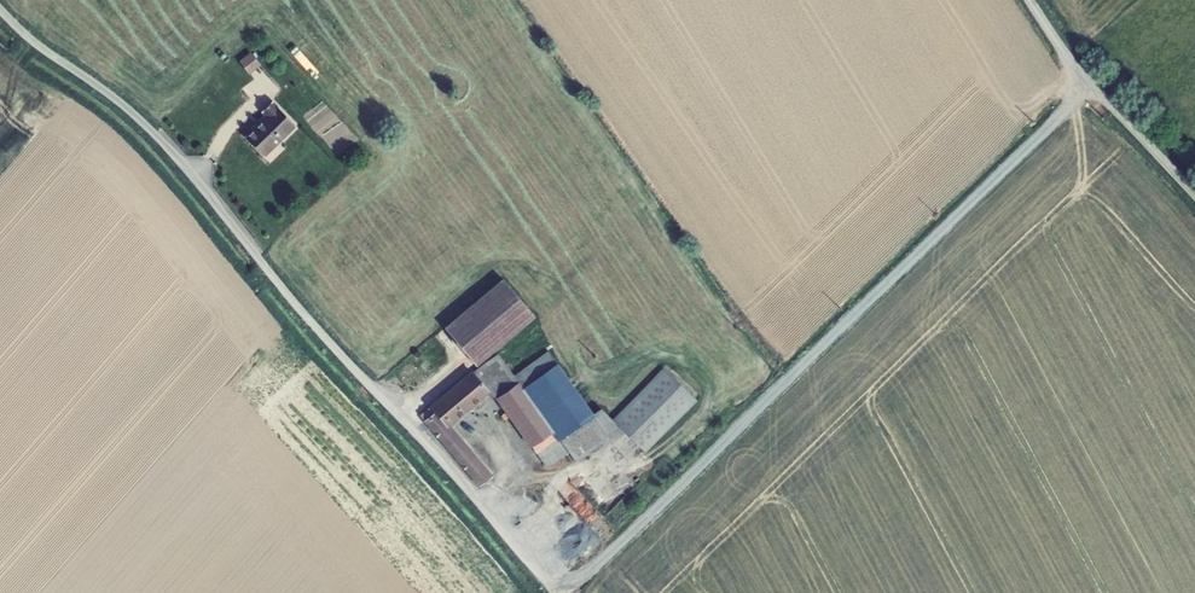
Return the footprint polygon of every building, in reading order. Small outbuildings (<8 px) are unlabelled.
[(251,73),(263,64),(253,51),(241,59),(251,73)] [(265,116),(244,137),(263,157),(295,126),(271,102),(261,112),(265,116)] [(444,328),(475,365),(535,317),(504,280),(444,328)] [(605,435),(593,416),(548,352),(514,377),(520,382),(560,439),(568,450),(576,461),(608,439),(605,435)] [(498,398),(520,382),(514,377),(498,355),(473,374),(488,391),(498,398)] [(617,425),(645,452),(697,400),(663,368),(612,420),(617,425)] [(448,425),(488,391),(473,374),(472,373),(420,416),(479,485),(491,476),(448,425)] [(498,398),(537,454),(560,439),(520,382),(498,398)] [(605,435),(617,425),(612,420),(601,408),(593,416),(605,435)] [(537,454),(547,467),(568,450),(560,439),(537,454)]
